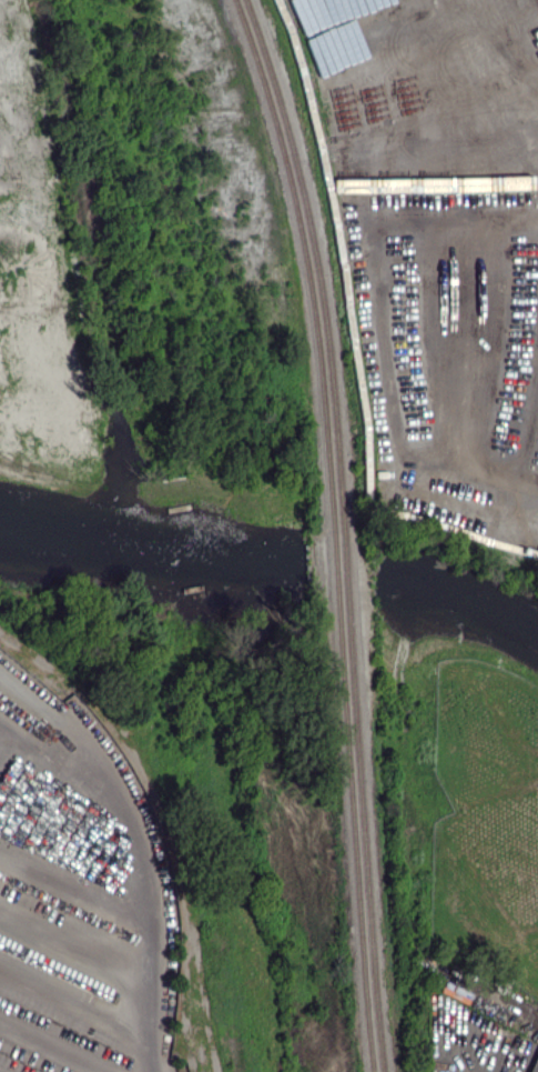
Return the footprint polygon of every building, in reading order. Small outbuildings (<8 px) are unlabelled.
[(528,1071),(537,1071),(537,1048),(528,1071)]
